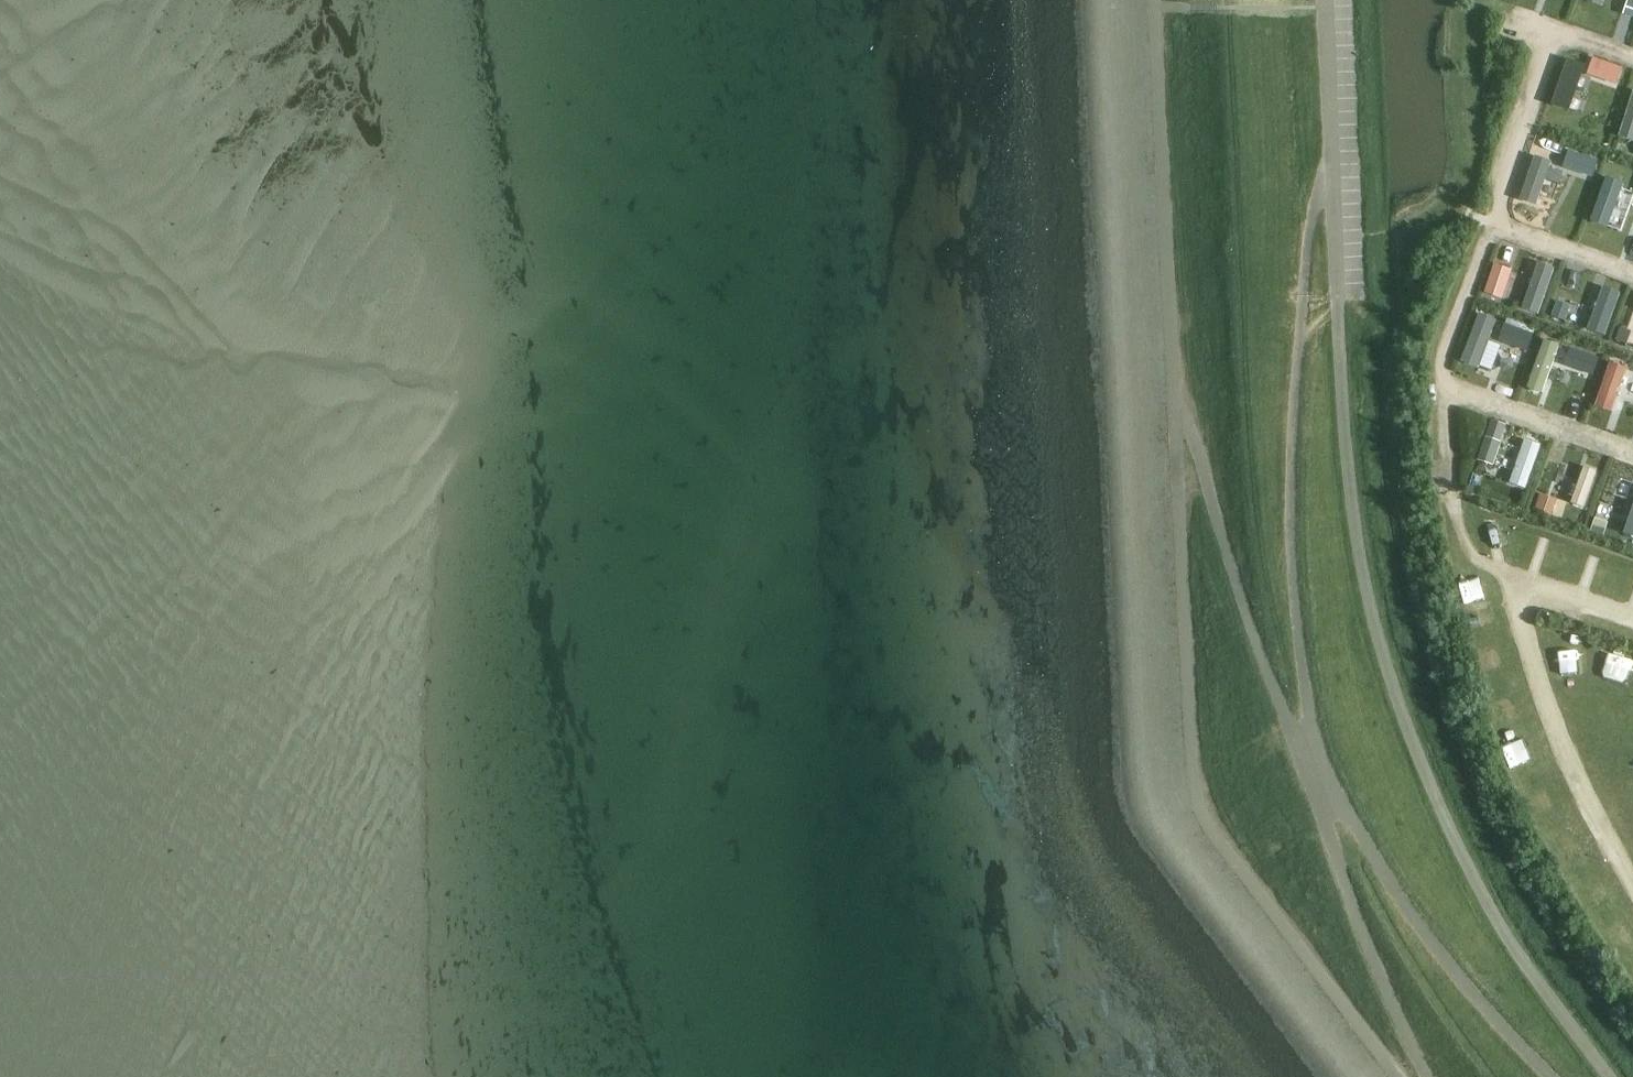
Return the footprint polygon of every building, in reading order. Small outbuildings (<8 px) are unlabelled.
[(1572,853),(1593,844),(1589,833),(1568,842),(1572,853)]
